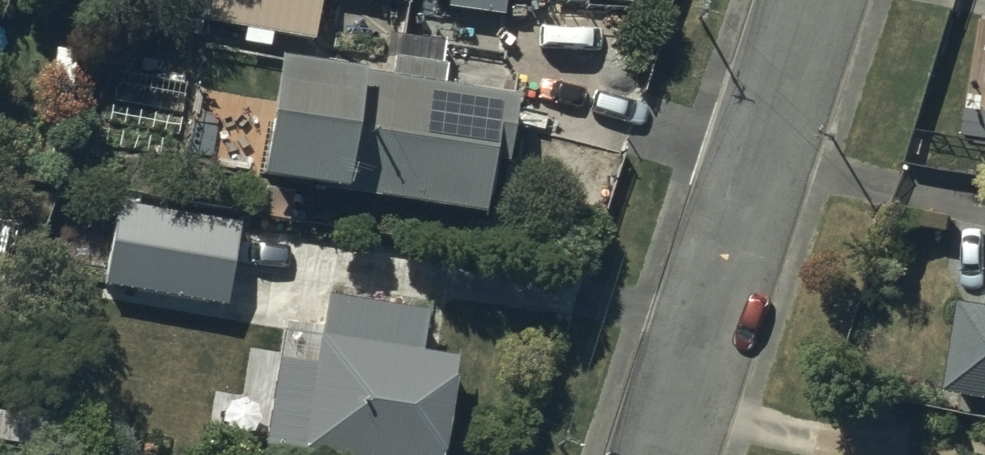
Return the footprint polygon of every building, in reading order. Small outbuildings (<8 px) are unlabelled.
[(207,30),(312,46),(319,0),(211,0),(207,30)] [(276,52),(256,168),(483,208),(492,157),(505,159),(517,93),(440,80),(443,62),(391,52),(388,71),(276,52)] [(951,132),(984,138),(984,56),(965,53),(951,132)] [(238,225),(119,206),(106,285),(225,305),(238,225)] [(279,329),(260,445),(320,454),(439,454),(455,357),(421,351),(428,311),(325,294),(318,335),(279,329)] [(962,304),(950,388),(984,393),(984,307),(962,304)]
